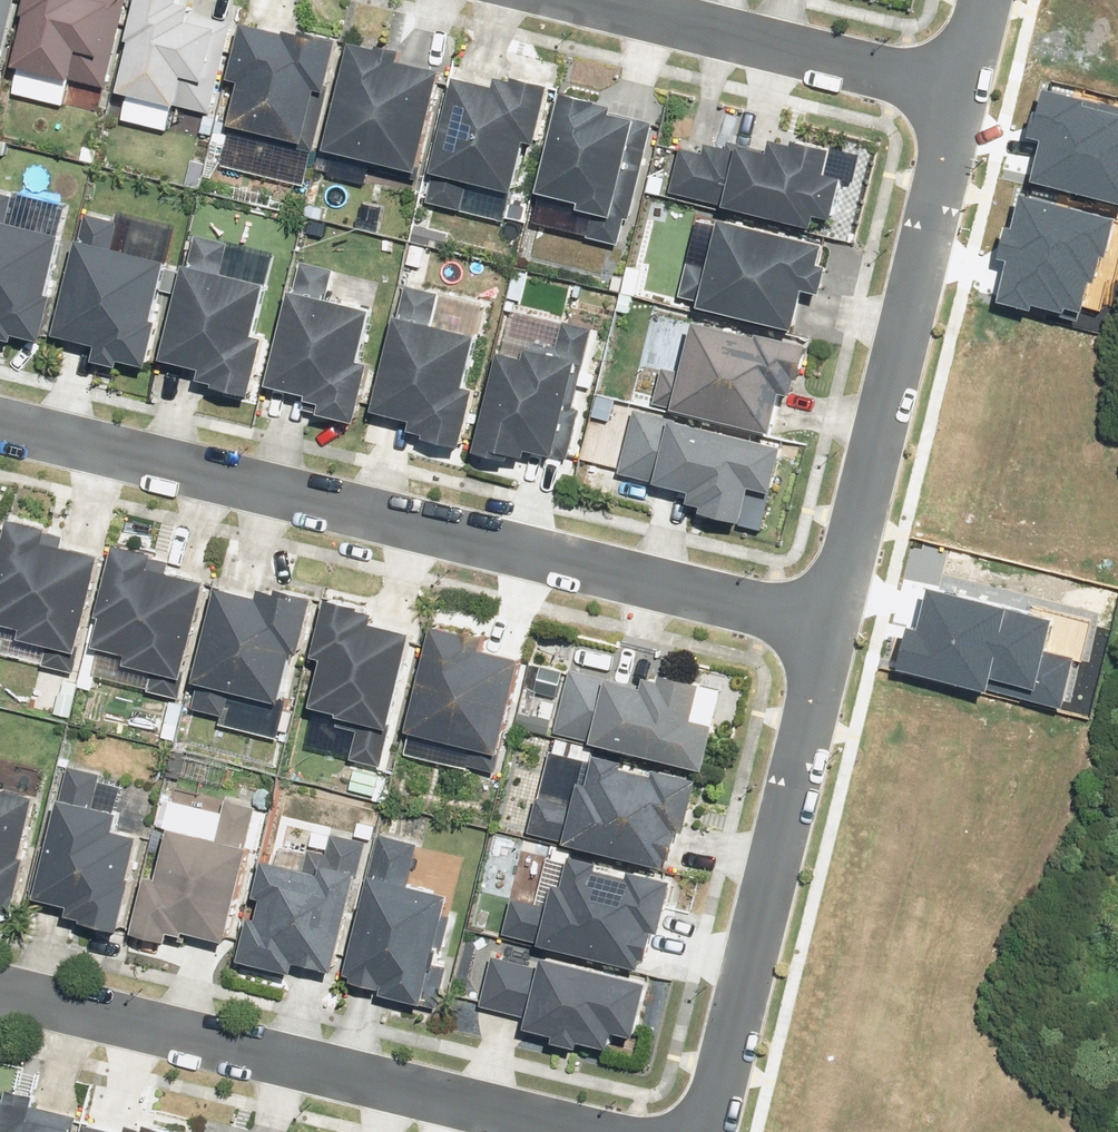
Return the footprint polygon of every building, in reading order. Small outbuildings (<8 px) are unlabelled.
[(3,65),(18,0),(0,0),(0,64),(3,65)] [(108,90),(129,0),(32,0),(28,19),(31,20),(20,69),(22,70),(15,96),(66,107),(72,82),(108,90)] [(213,116),(235,25),(196,16),(198,9),(184,6),(185,0),(143,0),(132,44),(136,45),(123,96),(181,110),(181,108),(213,116)] [(255,134),(308,147),(322,94),(331,96),(345,43),(307,34),(306,38),(290,34),(289,37),(249,26),(234,83),(245,86),(233,134),(254,139),(255,134)] [(382,52),(356,46),(330,154),(422,176),(447,75),(405,64),(407,55),(383,49),(382,52)] [(459,81),(429,205),(508,224),(515,196),(519,197),(531,145),(542,148),(556,90),(519,81),(519,85),(502,81),(499,90),(459,81)] [(1042,89),(1036,113),(1031,112),(1025,137),(1040,141),(1030,181),(1117,203),(1117,108),(1042,89)] [(590,239),(623,247),(629,222),(633,223),(657,126),(653,125),(617,117),(619,110),(566,97),(541,196),(584,207),(582,213),(596,216),(590,239)] [(729,210),(818,232),(821,219),(838,223),(848,182),(832,178),(838,154),(798,144),(797,149),(777,144),(774,154),(731,144),(729,151),(708,146),(706,155),(684,150),(673,194),(730,208),(729,210)] [(47,345),(59,299),(53,298),(67,239),(10,225),(17,199),(0,195),(0,340),(18,345),(19,339),(47,345)] [(1103,258),(1113,220),(1018,195),(1009,229),(1004,227),(995,259),(1005,262),(994,302),(1030,311),(1032,305),(1061,313),(1060,317),(1076,321),(1086,283),(1092,285),(1100,257),(1103,258)] [(89,217),(58,338),(102,349),(98,364),(123,370),(124,364),(152,371),(179,266),(115,250),(122,225),(89,217)] [(703,310),(799,334),(809,294),(826,299),(833,270),(825,268),(830,248),(724,222),(713,270),(690,265),(682,299),(704,304),(703,310)] [(198,237),(166,363),(206,373),(203,387),(256,400),(271,342),(259,339),(272,288),(224,276),(232,246),(198,237)] [(296,294),(272,389),(311,399),(308,412),(324,416),(324,417),(361,426),(376,368),(365,365),(377,314),(330,302),(338,272),(305,263),(297,294),(296,294)] [(430,443),(466,452),(482,393),(470,390),(483,339),(482,339),(434,327),(442,296),(409,288),(377,414),(417,425),(415,434),(431,438),(430,443)] [(478,456),(514,465),(516,459),(530,462),(533,453),(559,460),(583,368),(586,369),(596,331),(566,323),(559,350),(534,344),(530,362),(504,355),(478,456)] [(677,413),(777,437),(787,397),(798,400),(802,383),(805,384),(814,349),(762,337),(761,340),(698,325),(686,375),(666,370),(657,406),(678,411),(677,413)] [(707,517),(748,526),(756,492),(778,497),(789,450),(677,425),(678,422),(637,412),(623,476),(661,485),(661,488),(697,496),(694,507),(709,510),(707,517)] [(77,673),(106,560),(50,546),(53,532),(15,522),(0,580),(0,595),(2,595),(0,603),(0,626),(28,633),(26,642),(48,648),(44,665),(77,673)] [(150,691),(183,699),(210,586),(155,572),(159,557),(119,548),(102,620),(107,622),(100,651),(132,659),(130,668),(154,674),(150,691)] [(986,690),(1061,709),(1074,659),(1042,651),(1050,620),(926,588),(923,599),(918,598),(911,627),(916,628),(915,631),(905,629),(895,670),(985,693),(986,690)] [(305,659),(319,601),(283,593),(282,598),(265,594),(263,601),(222,591),(193,709),(227,717),(233,694),(285,707),(298,657),(305,659)] [(352,760),(384,768),(392,733),(394,734),(418,638),(378,628),(380,617),(364,613),(364,610),(331,602),(317,660),(327,663),(316,710),(343,717),(342,721),(360,725),(352,760)] [(469,770),(499,777),(528,664),(486,653),(489,640),(467,634),(466,637),(438,630),(411,735),(474,751),(469,770)] [(557,733),(707,770),(719,725),(718,725),(696,719),(705,684),(664,673),(662,680),(648,677),(645,689),(573,671),(557,733)] [(530,834),(668,867),(670,859),(674,860),(681,830),(689,831),(702,779),(657,768),(655,775),(624,768),(626,761),(597,754),(590,783),(582,781),(576,806),(539,797),(530,834)] [(85,922),(124,931),(136,878),(133,877),(143,836),(119,830),(123,812),(96,806),(103,775),(70,767),(51,847),(47,846),(41,868),(46,869),(39,899),(72,906),(70,915),(85,919),(85,922)] [(17,908),(30,858),(24,857),(40,797),(0,787),(0,903),(17,908)] [(188,932),(230,942),(253,847),(250,846),(259,808),(228,800),(218,839),(173,828),(160,878),(149,875),(135,934),(171,942),(173,932),(187,936),(188,932)] [(300,963),(337,972),(369,843),(334,834),(329,854),(310,849),(305,869),(266,859),(256,896),(265,899),(260,918),(252,916),(241,960),(297,974),(300,963)] [(385,994),(426,1004),(453,895),(411,885),(421,844),(381,834),(346,974),(355,977),(354,982),(386,989),(385,994)] [(505,935),(644,969),(646,961),(649,961),(657,931),(664,933),(677,880),(633,869),(631,876),(600,868),(602,862),(573,855),(566,884),(558,882),(552,908),(514,899),(505,935)] [(583,1042),(612,1049),(617,1032),(639,1038),(652,982),(546,956),(543,968),(494,956),(482,1007),(530,1018),(528,1028),(557,1035),(556,1042),(582,1049),(583,1042)] [(80,1117),(37,1106),(40,1095),(11,1088),(9,1098),(0,1096),(0,1131),(76,1131),(80,1117)] [(148,1123),(147,1128),(131,1124),(129,1131),(185,1131),(148,1123)] [(89,1124),(87,1131),(123,1131),(89,1124)]
